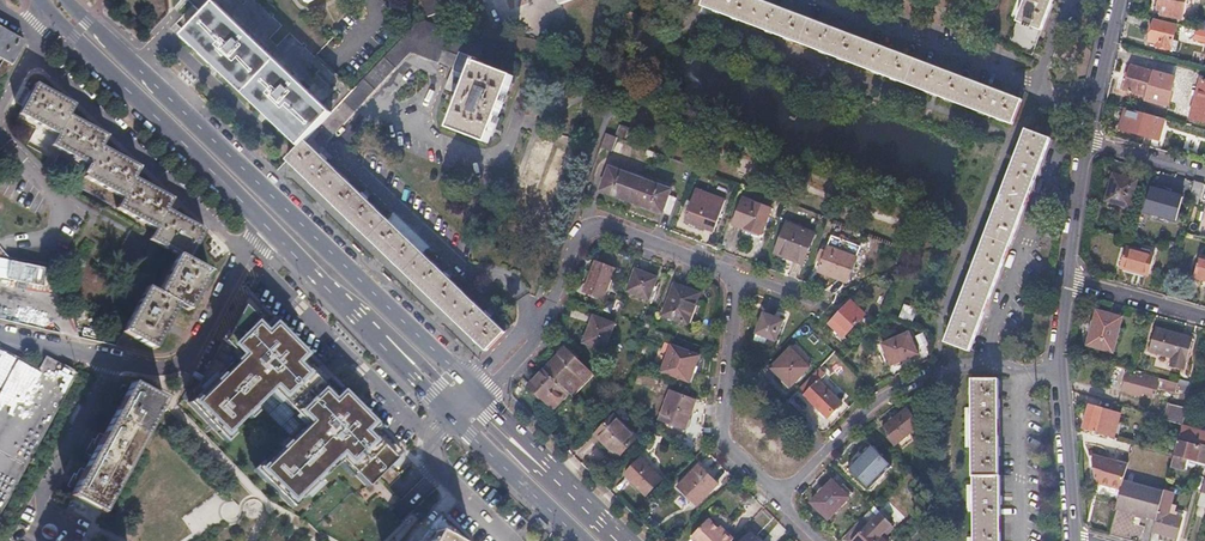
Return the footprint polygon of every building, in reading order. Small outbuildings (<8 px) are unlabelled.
[(218,75),(257,111),(253,115),(264,125),(267,121),(296,148),(303,141),(308,135),(315,128),(357,83),(350,76),(346,80),(342,76),(345,72),(338,65),(334,68),(319,54),(330,43),(285,0),(280,0),(272,9),(262,0),(182,0),(174,9),(179,13),(170,23),(180,32),(177,35),(208,65),(203,70),(214,79),(218,75)] [(701,8),(1011,125),(1021,100),(755,0),(704,0),(701,8)] [(1006,45),(1031,55),(1051,0),(1023,0),(1006,45)] [(1156,11),(1160,13),(1160,16),(1181,21),(1184,7),(1190,9),(1191,2),(1186,1),(1186,0),(1159,0),(1156,11)] [(450,69),(467,76),(448,126),(485,141),(509,76),(475,62),(483,42),(420,18),(357,83),(315,128),(326,138),(410,50),(451,67),(450,69)] [(1174,27),(1153,22),(1147,45),(1174,52),(1176,42),(1171,41),(1174,27)] [(1204,34),(1204,26),(1199,24),(1196,32),(1204,34)] [(1,62),(0,64),(0,82),(3,83),(23,45),(0,32),(0,61),(1,62)] [(1194,32),(1192,41),(1204,44),(1204,34),(1196,32),(1194,32)] [(1174,79),(1131,67),(1123,92),(1147,99),(1146,103),(1166,108),(1174,79)] [(1198,94),(1195,107),(1193,106),(1189,120),(1204,124),(1204,83),(1202,95),(1198,94)] [(16,118),(54,138),(48,149),(85,169),(80,178),(121,201),(116,210),(155,232),(149,243),(177,258),(154,298),(143,292),(119,336),(151,354),(175,310),(185,316),(208,274),(188,263),(205,233),(167,212),(173,201),(134,180),(139,171),(100,149),(105,139),(66,118),(71,108),(33,87),(16,118)] [(1159,121),(1124,111),(1119,131),(1150,140),(1154,127),(1157,128),(1159,121)] [(1049,139),(1026,130),(942,341),(966,350),(1049,139)] [(525,140),(520,155),(539,161),(544,146),(525,140)] [(296,148),(286,159),(485,348),(503,330),(445,275),(347,182),(303,141),(296,148)] [(518,188),(529,194),(538,176),(526,170),(518,188)] [(606,170),(598,192),(658,214),(666,192),(606,170)] [(1112,176),(1105,202),(1129,208),(1136,183),(1112,176)] [(1196,205),(1202,185),(1193,183),(1188,203),(1196,205)] [(1149,190),(1143,213),(1174,221),(1180,199),(1149,190)] [(723,203),(696,192),(683,223),(711,234),(723,203)] [(768,210),(740,199),(731,224),(759,234),(768,210)] [(813,230),(784,219),(771,253),(788,259),(789,257),(801,262),(813,230)] [(855,256),(826,246),(817,270),(846,281),(855,256)] [(1126,247),(1120,268),(1144,274),(1149,254),(1126,247)] [(1195,278),(1204,280),(1204,257),(1201,256),(1195,278)] [(612,268),(593,261),(581,290),(601,298),(612,268)] [(655,278),(633,270),(625,291),(647,298),(655,278)] [(697,294),(672,284),(661,315),(686,324),(697,294)] [(864,314),(850,300),(827,324),(841,337),(864,314)] [(915,309),(902,304),(897,316),(910,321),(915,309)] [(235,361),(189,407),(222,441),(268,395),(303,430),(257,475),(290,508),(335,463),(363,491),(388,466),(363,441),(374,430),(338,394),(330,402),(296,368),(307,358),(268,319),(259,329),(238,308),(218,345),(235,361)] [(1088,343),(1112,351),(1121,319),(1097,312),(1088,343)] [(613,323),(592,315),(581,342),(602,350),(613,323)] [(782,321),(760,316),(756,339),(777,343),(782,321)] [(1193,338),(1155,328),(1149,351),(1172,357),(1170,367),(1183,370),(1185,361),(1187,361),(1193,338)] [(905,332),(878,344),(888,364),(915,352),(905,332)] [(697,356),(669,345),(659,372),(685,382),(690,368),(692,368),(693,367),(697,356)] [(565,347),(543,369),(568,393),(572,397),(594,375),(565,347)] [(806,367),(786,348),(768,367),(788,386),(806,367)] [(75,374),(44,357),(37,370),(0,349),(0,510),(75,374)] [(817,368),(796,389),(803,395),(802,397),(825,418),(839,404),(816,382),(824,375),(817,368)] [(543,369),(528,386),(553,410),(568,393),(543,369)] [(1179,395),(1182,385),(1132,371),(1127,370),(1123,387),(1129,388),(1127,393),(1143,397),(1144,393),(1155,396),(1157,389),(1179,395)] [(971,379),(974,540),(1000,540),(998,380),(971,379)] [(1178,438),(1204,445),(1204,435),(1197,432),(1198,425),(1190,423),(1198,391),(1203,392),(1204,386),(1204,384),(1193,381),(1192,387),(1189,398),(1183,420),(1178,438)] [(160,399),(132,384),(72,496),(100,512),(160,399)] [(1179,395),(1189,398),(1192,387),(1182,385),(1179,395)] [(690,400),(665,390),(655,419),(679,428),(690,400)] [(1174,414),(1158,410),(1157,413),(1183,420),(1189,398),(1179,395),(1176,407),(1174,414)] [(1158,410),(1174,414),(1176,407),(1160,403),(1158,410)] [(1084,429),(1114,437),(1121,413),(1090,405),(1084,429)] [(904,408),(880,428),(894,445),(917,425),(904,408)] [(633,437),(611,416),(592,436),(614,457),(633,437)] [(1177,440),(1170,468),(1181,472),(1184,459),(1204,465),(1204,448),(1177,440)] [(866,443),(844,466),(859,480),(881,457),(866,443)] [(1101,480),(1100,484),(1120,490),(1121,488),(1123,480),(1127,463),(1091,454),(1093,478),(1101,480)] [(638,457),(624,473),(645,493),(660,478),(638,457)] [(716,482),(697,464),(677,486),(696,504),(716,482)] [(830,480),(809,501),(826,518),(847,496),(837,487),(830,480)] [(1121,488),(1161,498),(1162,495),(1163,490),(1123,480),(1121,488)] [(842,482),(837,487),(847,496),(852,492),(842,482)] [(1161,498),(1121,488),(1120,490),(1115,508),(1135,513),(1135,514),(1150,519),(1150,517),(1156,518),(1161,498)] [(1201,492),(1196,507),(1204,510),(1204,493),(1201,492)] [(1172,498),(1162,495),(1161,498),(1156,518),(1152,532),(1176,538),(1181,520),(1174,519),(1177,509),(1169,508),(1172,498)] [(317,530),(336,540),(378,540),(363,539),(364,530),(371,531),(372,529),(375,529),(391,539),(401,522),(391,517),(390,528),(369,525),(366,524),(366,519),(360,518),(350,513),(367,515),(371,509),(370,508),(348,496),(338,514),(337,519),(324,518),(317,530)] [(877,511),(867,522),(878,533),(888,522),(877,511)] [(715,513),(696,532),(705,540),(729,540),(736,533),(715,513)] [(849,540),(850,540),(886,540),(878,533),(867,522),(849,540)] [(748,531),(739,540),(759,540),(748,531)]
